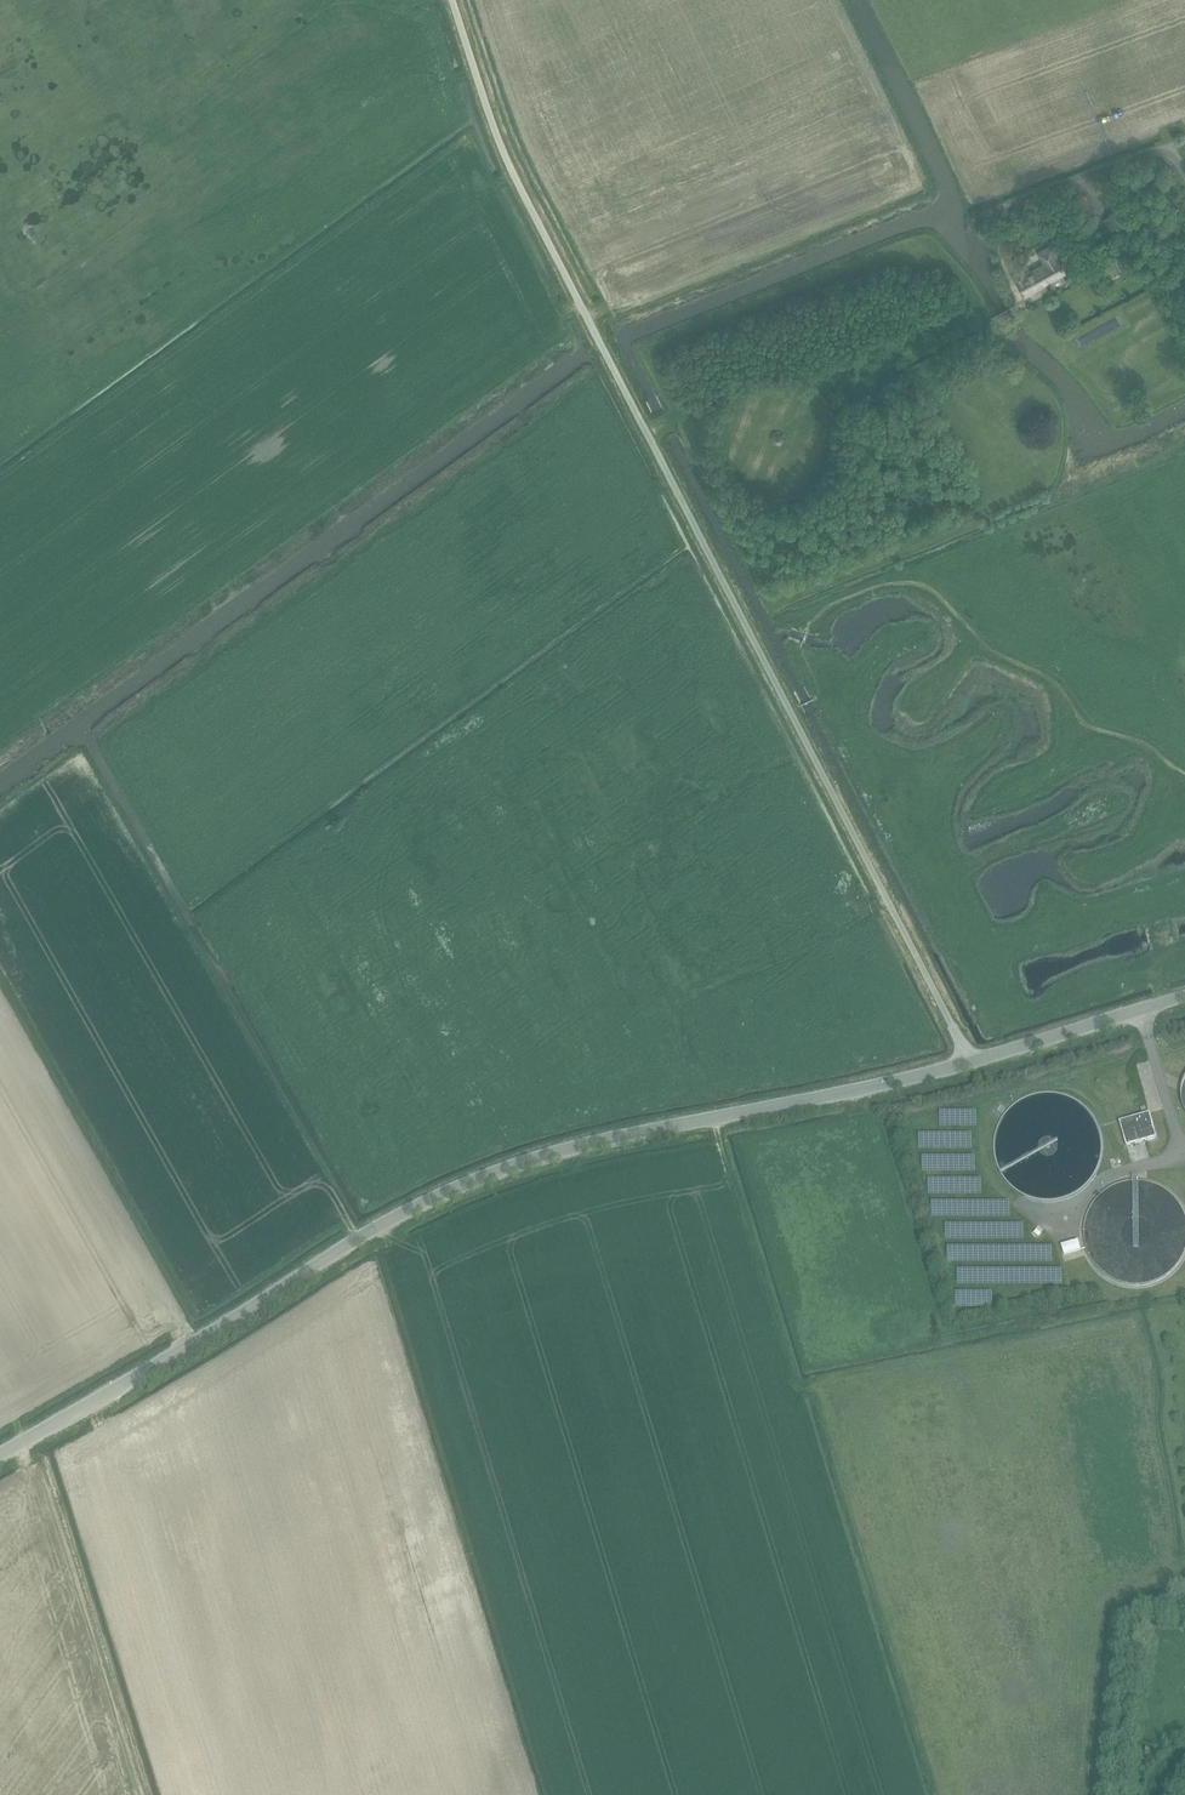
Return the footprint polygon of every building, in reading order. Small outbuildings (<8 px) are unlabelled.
[(1103,220),(1111,230),(1126,219),(1117,209),(1103,220)] [(1018,281),(1025,292),(1066,270),(1060,258),(1059,258),(1052,245),(1041,251),(1048,264),(1027,276),(1023,269),(1013,275),(1016,282),(1018,281)] [(1112,277),(1119,273),(1112,259),(1104,263),(1112,277)] [(1156,1137),(1149,1113),(1119,1121),(1126,1146),(1156,1137)]
